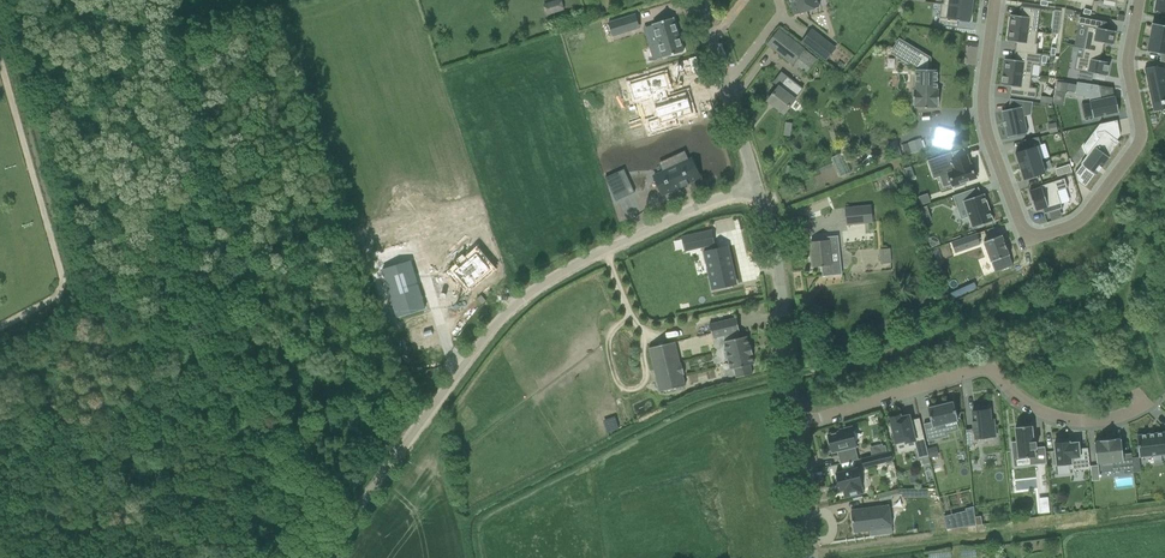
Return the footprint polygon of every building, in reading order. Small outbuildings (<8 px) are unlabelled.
[(565,10),(561,0),(557,0),(543,4),(547,16),(565,10)] [(817,0),(791,0),(796,15),(819,7),(817,0)] [(972,8),(974,0),(949,0),(948,5),(972,8)] [(1155,12),(1164,13),(1164,0),(1157,0),(1155,12)] [(972,8),(948,5),(947,19),(945,19),(944,26),(958,28),(959,21),(971,22),(972,8)] [(1011,15),(1009,28),(1037,32),(1040,9),(1021,7),(1020,16),(1011,15)] [(634,14),(611,21),(615,35),(638,28),(634,14)] [(1080,17),(1078,25),(1088,26),(1083,49),(1103,52),(1104,44),(1113,45),(1116,32),(1107,30),(1108,23),(1080,17)] [(653,25),(647,27),(653,48),(659,46),(663,58),(684,52),(673,18),(652,24),(653,25)] [(1150,37),(1164,40),(1164,26),(1153,23),(1150,37)] [(1035,54),(1037,32),(1009,28),(1007,41),(1016,43),(1015,51),(1035,54)] [(805,49),(789,37),(780,30),(768,45),(793,65),(805,49)] [(576,31),(561,35),(566,49),(580,45),(576,31)] [(1150,37),(1147,52),(1161,54),(1160,61),(1164,62),(1164,40),(1150,37)] [(824,39),(815,51),(826,60),(835,48),(824,39)] [(937,106),(939,106),(939,90),(938,89),(938,70),(931,70),(931,58),(900,39),(891,53),(916,68),(916,90),(914,89),(914,105),(916,105),(915,108),(937,108),(937,106)] [(1077,56),(1074,70),(1079,71),(1078,78),(1092,81),(1093,74),(1107,76),(1110,63),(1101,61),(1103,52),(1083,49),(1082,57),(1077,56)] [(1032,76),(1035,54),(1015,51),(1014,60),(1005,59),(1003,72),(1032,76)] [(1164,69),(1156,71),(1155,67),(1146,69),(1146,68),(1145,69),(1154,111),(1155,111),(1155,109),(1164,107),(1163,104),(1164,104),(1164,101),(1164,70),(1164,69)] [(1029,98),(1032,76),(1003,72),(1001,85),(1011,87),(1009,96),(1029,98)] [(664,73),(630,83),(635,99),(641,97),(642,100),(652,97),(659,117),(648,121),(651,131),(678,123),(676,118),(693,112),(686,91),(668,97),(666,89),(669,88),(664,73)] [(768,101),(785,114),(804,90),(787,76),(768,101)] [(1056,91),(1066,93),(1068,83),(1057,82),(1056,91)] [(1093,118),(1119,113),(1116,96),(1102,99),(1099,85),(1077,82),(1075,95),(1089,98),(1093,118)] [(1009,109),(1002,111),(1008,138),(1027,133),(1022,107),(1023,101),(1010,99),(1009,109)] [(1058,131),(1056,123),(1048,125),(1050,133),(1058,131)] [(951,141),(950,130),(934,131),(935,142),(951,141)] [(1076,173),(1078,181),(1086,187),(1095,174),(1096,175),(1099,172),(1100,171),(1099,171),(1102,167),(1103,168),(1103,167),(1110,157),(1109,156),(1120,141),(1105,130),(1097,132),(1098,137),(1100,138),(1081,163),(1082,164),(1076,173)] [(1020,167),(1041,160),(1037,146),(1041,145),(1038,137),(1024,140),(1027,149),(1015,153),(1020,167)] [(921,139),(909,143),(913,153),(925,149),(921,139)] [(679,165),(654,176),(663,195),(700,178),(692,159),(689,160),(685,151),(674,156),(679,165)] [(965,182),(976,178),(975,176),(977,175),(974,167),(972,167),(971,165),(970,165),(967,156),(954,160),(952,152),(927,160),(933,179),(948,174),(952,186),(953,186),(954,188),(966,184),(965,182)] [(1041,160),(1020,167),(1024,180),(1035,177),(1038,184),(1052,180),(1050,172),(1045,173),(1041,160)] [(907,175),(913,172),(911,166),(905,169),(907,175)] [(1062,167),(1055,169),(1058,176),(1065,174),(1062,167)] [(627,177),(623,170),(605,178),(608,185),(627,177)] [(1041,188),(1029,191),(1036,211),(1043,209),(1044,214),(1049,213),(1060,210),(1063,209),(1061,204),(1070,201),(1066,188),(1068,188),(1065,178),(1041,186),(1041,188)] [(967,191),(953,196),(957,208),(965,205),(969,217),(973,227),(973,228),(994,221),(993,220),(984,194),(981,195),(970,198),(967,191)] [(919,197),(921,205),(930,202),(927,194),(919,197)] [(873,222),(871,206),(845,208),(847,225),(873,222)] [(919,209),(918,209),(921,216),(929,213),(927,206),(919,209)] [(1060,210),(1049,213),(1051,220),(1062,216),(1060,210)] [(711,231),(691,236),(694,249),(708,245),(709,251),(707,251),(715,289),(735,284),(727,246),(713,250),(712,244),(714,244),(711,231)] [(978,239),(977,234),(951,243),(955,253),(980,244),(978,239)] [(995,272),(1013,265),(1002,235),(984,242),(995,272)] [(811,242),(814,267),(822,266),(823,276),(842,274),(841,264),(831,265),(830,251),(840,250),(838,236),(828,237),(828,240),(811,242)] [(929,238),(928,238),(929,242),(931,248),(932,247),(937,246),(940,244),(938,239),(933,236),(929,238)] [(891,262),(890,247),(880,247),(881,263),(891,262)] [(450,275),(464,292),(487,273),(472,256),(464,263),(459,257),(449,265),(454,271),(450,275)] [(382,270),(397,316),(426,308),(411,261),(382,270)] [(734,367),(736,378),(753,374),(750,365),(754,364),(752,354),(753,354),(751,345),(750,346),(747,336),(739,338),(737,333),(740,332),(736,318),(710,324),(713,338),(724,336),(725,341),(724,341),(726,350),(723,350),(725,359),(728,358),(730,368),(734,367)] [(660,392),(686,385),(683,374),(684,374),(682,363),(680,363),(675,342),(649,348),(660,392)] [(931,422),(924,424),(928,441),(948,436),(948,433),(959,430),(957,421),(958,420),(958,419),(957,415),(954,402),(928,408),(931,422)] [(990,409),(985,409),(985,407),(976,408),(976,410),(972,411),(974,422),(972,422),(973,429),(966,430),(967,445),(971,444),(977,444),(976,439),(996,437),(994,419),(991,420),(990,409)] [(892,427),(890,427),(891,435),(894,434),(896,443),(905,441),(906,443),(915,441),(917,448),(919,458),(921,458),(929,456),(923,432),(914,434),(911,420),(909,415),(908,415),(903,417),(901,417),(901,415),(890,418),(892,427)] [(1011,442),(1013,459),(1032,457),(1033,465),(1047,463),(1045,447),(1037,448),(1036,442),(1034,442),(1032,425),(1016,427),(1017,442),(1011,442)] [(829,437),(827,437),(829,445),(831,445),(832,452),(842,450),(845,462),(840,463),(841,464),(859,459),(855,447),(857,446),(852,427),(839,430),(839,432),(828,434),(829,437)] [(1138,448),(1139,457),(1163,454),(1163,456),(1164,457),(1164,433),(1137,436),(1138,448)] [(1097,463),(1113,462),(1116,471),(1124,470),(1124,474),(1134,473),(1132,453),(1123,454),(1121,439),(1116,440),(1116,439),(1100,440),(1100,441),(1095,442),(1097,463)] [(1080,450),(1079,442),(1070,443),(1070,442),(1067,442),(1067,440),(1057,441),(1057,443),(1055,444),(1057,465),(1069,464),(1070,468),(1080,467),(1080,470),(1090,469),(1088,449),(1080,450)] [(935,447),(928,449),(930,457),(937,456),(935,447)] [(861,459),(863,467),(884,462),(881,454),(861,459)] [(929,456),(921,458),(923,465),(931,463),(929,456)] [(1098,465),(1091,466),(1092,475),(1099,475),(1098,465)] [(862,487),(863,487),(858,467),(836,473),(839,484),(840,484),(841,488),(840,489),(840,491),(843,490),(845,498),(863,493),(862,487)] [(1048,497),(1039,498),(1041,514),(1050,513),(1048,497)] [(889,505),(851,510),(854,533),(875,530),(876,535),(893,533),(889,505)] [(958,522),(956,514),(944,516),(947,529),(976,525),(975,517),(974,506),(965,509),(966,511),(968,519),(958,522)]
